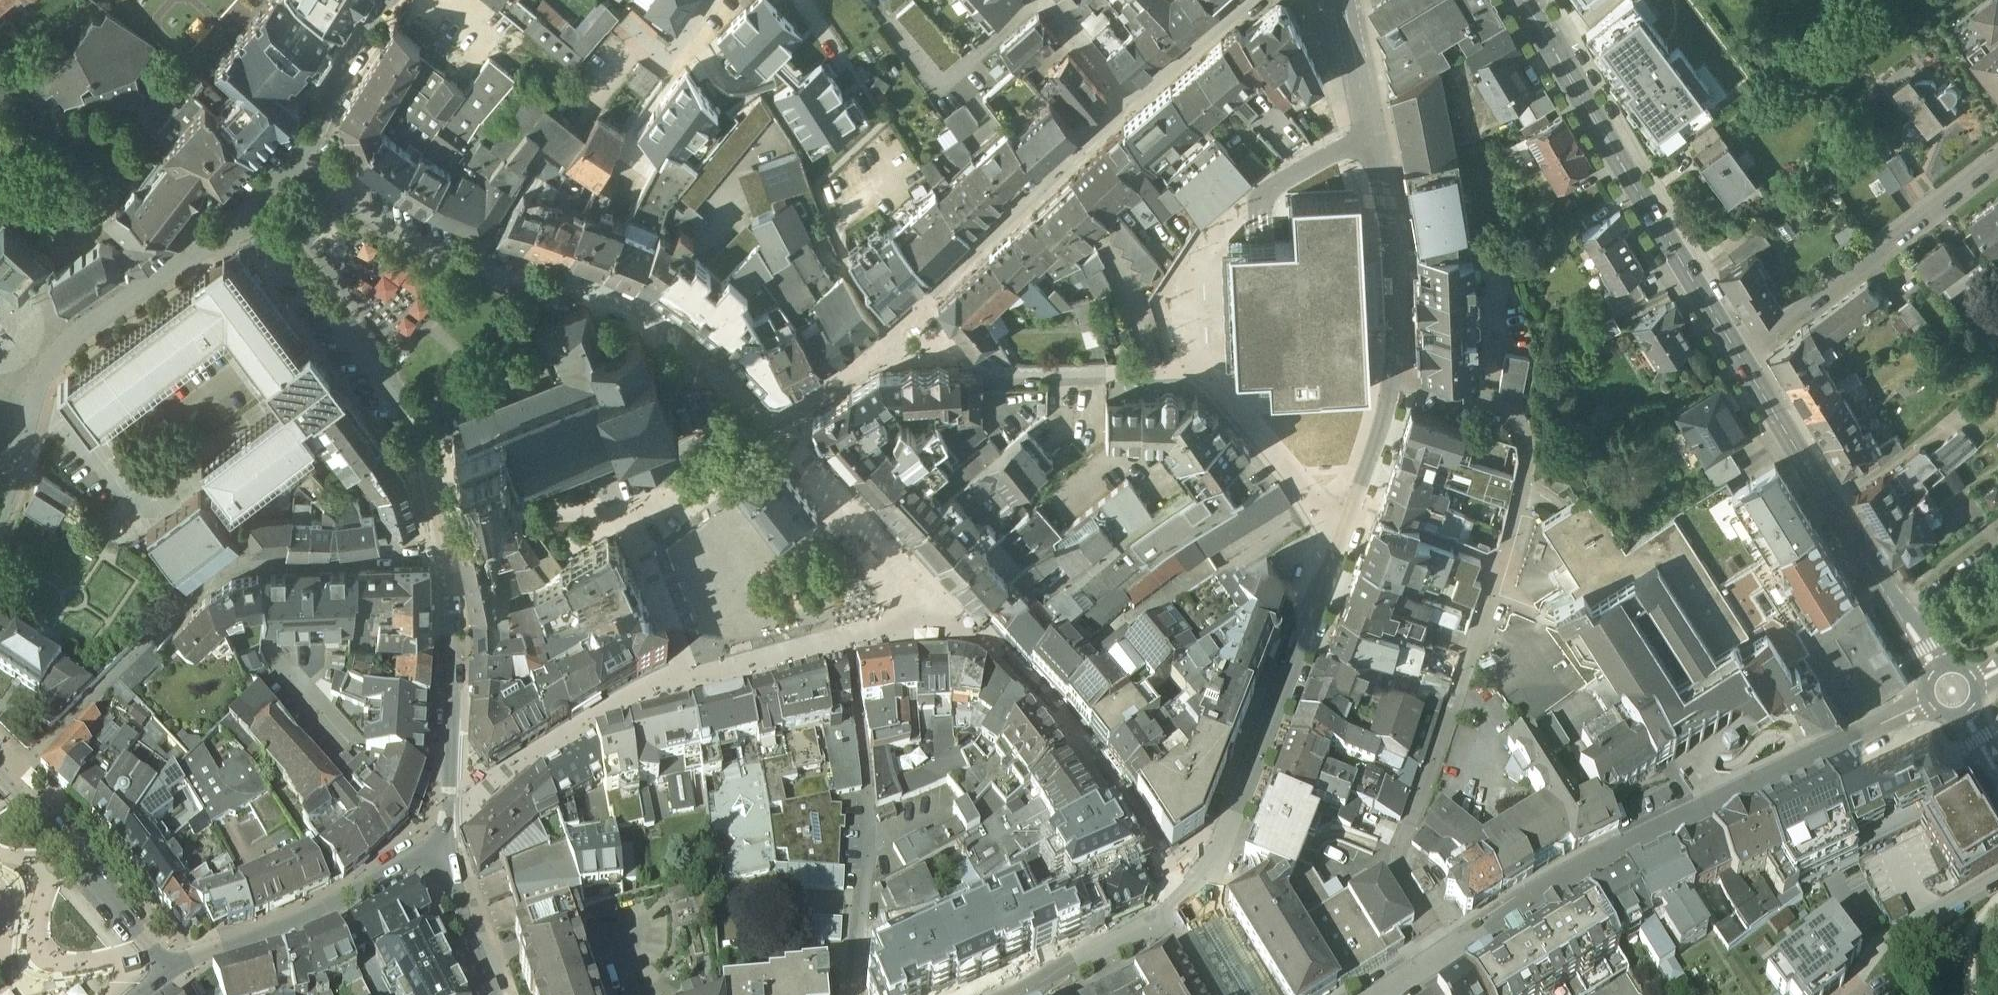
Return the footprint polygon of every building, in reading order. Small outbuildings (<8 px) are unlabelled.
[(328,59),(337,46),(335,45),(340,36),(342,38),(343,36),(327,24),(307,7),(302,2),(299,0),(273,0),(261,13),(328,59)] [(302,2),(343,36),(355,17),(365,0),(299,0),(302,2)] [(495,1),(497,4),(517,20),(526,27),(537,14),(521,0),(496,0),(495,1)] [(648,6),(677,25),(693,0),(652,0),(648,6)] [(771,0),(753,0),(747,6),(746,5),(732,19),(733,20),(719,34),(758,74),(773,59),(778,54),(802,31),(771,0)] [(962,55),(915,0),(897,16),(944,70),(962,55)] [(971,6),(974,9),(985,0),(966,0),(971,6)] [(974,9),(977,13),(989,26),(997,18),(997,19),(1019,0),(985,0),(974,9)] [(1068,5),(1080,19),(1094,9),(1088,1),(1087,0),(1075,0),(1068,5)] [(1094,9),(1106,0),(1089,0),(1088,1),(1094,9)] [(1106,0),(1118,13),(1130,2),(1129,0),(1106,0)] [(1161,15),(1162,15),(1148,0),(1130,0),(1129,0),(1130,2),(1138,10),(1147,19),(1173,47),(1182,39),(1161,15)] [(1186,0),(1169,0),(1148,0),(1162,15),(1161,15),(1182,39),(1204,20),(1186,0)] [(1204,20),(1219,7),(1212,0),(1186,0),(1204,20)] [(1373,9),(1381,22),(1378,24),(1378,27),(1381,32),(1384,32),(1388,30),(1393,39),(1384,45),(1380,47),(1387,56),(1383,59),(1390,68),(1386,70),(1392,80),(1388,83),(1395,94),(1439,67),(1450,61),(1440,44),(1457,34),(1467,51),(1481,42),(1479,38),(1455,0),(1388,0),(1373,9)] [(1479,38),(1491,31),(1491,30),(1503,22),(1503,23),(1505,21),(1492,0),(1455,0),(1479,38)] [(1633,0),(1631,0),(1587,33),(1606,59),(1603,61),(1623,88),(1620,91),(1660,144),(1710,107),(1700,93),(1708,87),(1679,48),(1670,54),(1666,47),(1668,46),(1633,0)] [(1988,2),(1997,15),(1997,0),(1991,0),(1988,2)] [(1130,2),(1118,13),(1125,22),(1138,10),(1130,2)] [(1988,2),(1974,13),(1991,34),(1968,52),(1996,87),(1997,90),(1997,15),(1988,2)] [(1278,5),(1255,25),(1264,37),(1274,54),(1299,33),(1287,8),(1278,5)] [(609,6),(575,46),(585,54),(619,15),(609,6)] [(85,36),(71,50),(58,36),(42,52),(46,57),(30,72),(43,86),(30,97),(44,112),(63,96),(67,101),(85,95),(87,100),(83,102),(85,103),(88,101),(144,104),(145,90),(140,89),(137,73),(158,45),(108,8),(101,15),(94,13),(80,32),(85,36)] [(1094,9),(1080,19),(1085,25),(1098,14),(1094,9)] [(1098,14),(1085,25),(1093,34),(1107,21),(1111,19),(1103,10),(1098,14)] [(1138,10),(1125,22),(1132,30),(1133,31),(1147,19),(1138,10)] [(261,13),(240,36),(294,79),(301,71),(315,79),(328,59),(261,13)] [(1058,36),(1039,13),(1002,45),(1021,68),(1058,36)] [(526,27),(573,68),(585,54),(575,46),(537,14),(526,27)] [(1173,47),(1147,19),(1133,31),(1158,60),(1173,47)] [(1107,21),(1093,34),(1108,53),(1123,39),(1107,21)] [(1264,37),(1255,25),(1243,35),(1264,63),(1264,64),(1270,72),(1271,74),(1281,65),(1274,54),(1264,37)] [(1481,42),(1467,51),(1472,59),(1467,62),(1473,72),(1476,70),(1477,71),(1511,51),(1512,52),(1521,47),(1508,26),(1481,42)] [(360,84),(389,104),(420,57),(415,54),(420,45),(396,27),(360,84)] [(1243,35),(1238,29),(1223,41),(1251,75),(1264,64),(1264,63),(1243,35)] [(1384,32),(1381,32),(1377,34),(1384,45),(1393,39),(1388,30),(1384,32)] [(1158,60),(1133,31),(1123,39),(1108,53),(1133,81),(1158,60)] [(1299,33),(1274,54),(1281,65),(1287,74),(1287,73),(1291,79),(1296,75),(1313,62),(1299,33)] [(300,102),(285,89),(294,79),(240,36),(216,62),(230,75),(230,87),(241,86),(241,85),(242,86),(243,85),(281,122),(280,122),(281,123),(290,116),(292,118),(295,115),(297,112),(295,111),(300,102)] [(1223,41),(1197,65),(1225,97),(1251,75),(1223,41)] [(1511,51),(1477,71),(1479,75),(1478,76),(1500,112),(1526,97),(1535,91),(1512,52),(1511,51)] [(778,54),(773,59),(793,79),(799,75),(778,54)] [(1105,99),(1068,54),(1049,70),(1087,115),(1105,99)] [(420,57),(411,82),(431,94),(445,74),(420,57)] [(516,80),(489,59),(474,78),(465,91),(447,114),(448,115),(444,121),(468,140),(474,132),(482,120),(516,80)] [(203,79),(179,61),(168,74),(193,92),(203,79)] [(835,136),(868,115),(854,93),(846,98),(840,89),(842,88),(832,73),(831,74),(822,61),(799,75),(793,79),(775,91),(806,140),(829,125),(835,136)] [(1313,62),(1296,75),(1299,80),(1316,67),(1313,62)] [(626,80),(646,95),(659,77),(639,63),(626,80)] [(1197,65),(1171,86),(1200,120),(1225,97),(1197,65)] [(688,67),(639,133),(661,155),(668,142),(681,153),(691,143),(700,149),(718,128),(710,124),(718,115),(688,67)] [(1316,67),(1299,80),(1306,92),(1322,82),(1316,67)] [(1395,94),(1391,97),(1404,165),(1411,163),(1451,153),(1442,106),(1447,105),(1439,67),(1395,94)] [(1271,74),(1270,72),(1261,81),(1269,90),(1278,82),(1271,74)] [(465,91),(445,74),(431,94),(427,99),(447,114),(465,91)] [(1306,92),(1296,75),(1291,79),(1281,87),(1292,101),(1306,92)] [(455,182),(436,213),(469,226),(493,170),(524,129),(526,126),(547,103),(548,101),(553,93),(534,77),(503,113),(510,119),(499,132),(500,132),(492,143),(482,137),(455,182)] [(1932,80),(1918,80),(1897,96),(1913,116),(1906,122),(1904,125),(1903,128),(1904,131),(1906,134),(1909,136),(1912,136),(1915,135),(1923,129),(1927,134),(1957,110),(1951,103),(1961,95),(1962,92),(1955,83),(1952,83),(1938,93),(1935,90),(1936,89),(1936,85),(1932,80)] [(218,93),(205,81),(195,94),(205,104),(216,115),(227,102),(217,94),(218,93)] [(406,146),(412,138),(422,148),(433,134),(444,121),(448,115),(447,114),(427,99),(431,94),(411,82),(401,105),(383,129),(406,146)] [(1281,87),(1278,82),(1269,90),(1284,107),(1292,101),(1281,87)] [(360,84),(341,114),(347,129),(345,130),(359,161),(383,129),(379,120),(389,104),(360,84)] [(281,122),(243,85),(242,86),(227,102),(216,115),(253,151),(280,122),(281,122)] [(1171,86),(1124,129),(1145,153),(1145,154),(1152,162),(1200,120),(1171,86)] [(1535,91),(1526,97),(1536,115),(1545,110),(1555,104),(1544,86),(1535,91)] [(761,96),(681,193),(695,207),(772,114),(761,96)] [(1051,100),(1013,135),(1037,166),(1038,168),(1077,132),(1051,100)] [(547,103),(526,126),(537,134),(554,147),(561,145),(575,124),(547,103)] [(216,115),(205,104),(171,141),(211,174),(224,184),(253,151),(216,115)] [(966,106),(947,120),(959,137),(978,123),(966,106)] [(1536,115),(1520,124),(1526,134),(1527,134),(1551,120),(1545,110),(1536,115)] [(503,113),(491,127),(499,132),(510,119),(503,113)] [(1551,120),(1527,134),(1538,152),(1572,131),(1561,113),(1551,120)] [(569,159),(568,161),(589,176),(597,181),(610,153),(624,134),(599,115),(586,133),(569,159)] [(491,127),(482,120),(474,132),(482,137),(492,143),(500,132),(499,132),(491,127)] [(468,140),(444,121),(433,134),(461,153),(468,140)] [(1712,122),(1690,139),(1697,149),(1720,133),(1712,122)] [(575,124),(561,145),(554,147),(562,153),(569,159),(586,133),(580,127),(575,124)] [(493,170),(469,226),(484,231),(514,185),(515,185),(527,165),(519,159),(535,137),(537,134),(526,126),(524,129),(493,170)] [(1013,135),(1008,128),(982,152),(1011,191),(1037,166),(1013,135)] [(406,146),(383,129),(359,161),(395,188),(418,155),(406,146)] [(1124,129),(1105,146),(1125,168),(1136,159),(1137,160),(1145,154),(1145,153),(1124,129)] [(1242,145),(1229,130),(1218,139),(1251,177),(1267,167),(1246,141),(1242,145)] [(1572,131),(1538,152),(1559,187),(1578,176),(1573,169),(1576,167),(1580,167),(1584,165),(1585,162),(1589,159),(1572,131)] [(446,175),(445,176),(455,182),(482,137),(474,132),(468,140),(461,153),(446,175)] [(1697,149),(1692,153),(1700,163),(1727,143),(1720,133),(1697,149)] [(418,155),(395,188),(426,207),(427,207),(445,176),(446,175),(461,153),(433,134),(422,148),(418,155)] [(1526,134),(1510,144),(1520,161),(1538,152),(1527,134),(1526,134)] [(1215,137),(1178,169),(1196,189),(1184,199),(1200,221),(1251,177),(1218,139),(1215,137)] [(422,148),(412,138),(406,146),(418,155),(422,148)] [(211,174),(171,141),(168,144),(166,148),(172,153),(206,180),(209,177),(211,174)] [(1727,143),(1700,163),(1728,201),(1756,181),(1727,143)] [(672,179),(682,188),(697,169),(667,144),(657,163),(676,173),(672,179)] [(1105,146),(1072,178),(1090,198),(1107,220),(1108,219),(1117,212),(1112,206),(1126,195),(1132,198),(1132,199),(1144,189),(1139,183),(1125,168),(1105,146)] [(163,165),(146,152),(110,197),(118,202),(165,233),(206,180),(172,153),(163,165)] [(765,164),(759,165),(761,170),(775,209),(786,205),(783,190),(809,183),(804,169),(799,152),(765,164)] [(1011,191),(982,152),(975,159),(1004,197),(1011,191)] [(1451,153),(1411,163),(1414,179),(1407,180),(1410,198),(1416,197),(1419,213),(1412,214),(1415,232),(1422,231),(1424,245),(1417,246),(1418,247),(1471,244),(1470,232),(1457,152),(1451,153)] [(1914,177),(1899,153),(1887,160),(1889,163),(1902,184),(1914,177)] [(949,183),(938,194),(945,204),(968,232),(1004,197),(975,159),(949,183)] [(1137,160),(1136,159),(1125,168),(1139,183),(1144,189),(1158,209),(1162,214),(1173,206),(1168,199),(1137,160)] [(568,161),(561,167),(565,170),(557,183),(551,194),(548,199),(549,199),(569,210),(575,199),(577,200),(589,176),(568,161)] [(1411,163),(1404,165),(1407,180),(1414,179),(1411,163)] [(1889,163),(1877,171),(1890,192),(1902,184),(1889,163)] [(757,166),(738,172),(754,214),(772,206),(757,166)] [(561,167),(552,180),(557,183),(565,170),(561,167)] [(1196,189),(1178,169),(1167,179),(1178,192),(1184,198),(1184,199),(1196,189)] [(536,172),(522,193),(533,200),(540,188),(541,187),(546,178),(536,172)] [(941,175),(932,184),(934,187),(938,194),(949,183),(941,175)] [(455,182),(445,176),(427,207),(436,213),(455,182)] [(589,176),(577,200),(575,199),(569,210),(582,217),(585,210),(596,185),(597,181),(589,176)] [(552,180),(547,177),(541,187),(540,188),(551,194),(557,183),(552,180)] [(1072,178),(1033,214),(1055,239),(1068,253),(1092,237),(1110,221),(1108,219),(1107,220),(1090,198),(1072,178)] [(611,190),(596,185),(585,210),(600,215),(611,190)] [(938,194),(934,187),(914,198),(917,205),(910,211),(920,222),(911,232),(939,260),(968,232),(945,204),(938,194)] [(522,193),(497,234),(525,242),(549,199),(548,199),(551,194),(540,188),(533,200),(522,193)] [(1158,209),(1144,189),(1132,199),(1147,218),(1158,209)] [(109,198),(99,191),(89,203),(104,217),(118,202),(110,197),(109,198)] [(662,220),(654,241),(635,281),(651,287),(674,258),(674,257),(683,247),(697,231),(708,219),(678,192),(669,203),(662,220)] [(1178,192),(1168,199),(1173,206),(1184,198),(1178,192)] [(1262,241),(1228,243),(1235,371),(1253,370),(1272,369),(1273,397),(1367,392),(1363,320),(1359,255),(1356,192),(1294,195),(1296,239),(1262,241)] [(1416,197),(1410,198),(1412,214),(1419,213),(1416,197)] [(569,210),(549,199),(525,242),(565,255),(582,217),(569,210)] [(1971,219),(1995,251),(1997,249),(1997,199),(1971,219)] [(165,233),(118,202),(104,217),(103,218),(127,238),(139,248),(140,248),(141,252),(135,253),(137,267),(150,265),(177,241),(165,233)] [(802,236),(786,205),(775,209),(772,210),(787,239),(790,244),(802,236)] [(21,293),(44,266),(33,256),(43,244),(5,209),(0,214),(0,275),(21,293)] [(86,225),(82,228),(69,209),(44,225),(57,244),(69,236),(82,256),(99,245),(86,225)] [(600,215),(585,210),(582,217),(565,255),(604,268),(622,227),(624,223),(600,215)] [(758,242),(729,272),(746,288),(760,274),(775,265),(774,264),(787,255),(780,243),(787,239),(772,210),(758,216),(773,245),(762,251),(758,242)] [(894,228),(903,239),(911,232),(920,222),(910,211),(894,228)] [(1621,212),(1608,220),(1607,219),(1583,233),(1605,269),(1611,265),(1622,283),(1635,276),(1645,270),(1622,233),(1631,228),(1621,212)] [(1033,214),(1010,236),(1032,259),(1055,239),(1033,214)] [(630,215),(625,223),(624,223),(622,227),(645,237),(651,223),(650,223),(630,215)] [(651,223),(645,237),(654,241),(662,220),(653,216),(650,223),(651,223)] [(1753,216),(1720,239),(1728,251),(1761,227),(1753,216)] [(1121,218),(1111,242),(1123,247),(1130,229),(1121,218)] [(761,235),(747,221),(708,261),(723,275),(761,235)] [(622,227),(604,268),(635,281),(654,241),(645,237),(622,227)] [(892,227),(849,257),(858,268),(867,281),(864,283),(888,312),(930,274),(928,271),(903,239),(894,228),(892,227)] [(1761,227),(1728,251),(1736,262),(1756,249),(1757,250),(1771,241),(1761,227)] [(1123,247),(1120,254),(1132,259),(1140,241),(1130,229),(1123,247)] [(1422,231),(1415,232),(1417,246),(1424,245),(1422,231)] [(939,260),(911,232),(903,239),(928,271),(939,260)] [(826,272),(805,235),(802,236),(790,244),(786,246),(790,254),(814,295),(815,297),(834,281),(826,272)] [(69,236),(57,244),(70,264),(75,261),(82,256),(69,236)] [(1032,259),(1010,236),(990,255),(1013,280),(1025,269),(1029,265),(1034,260),(1032,259)] [(122,243),(116,247),(123,257),(121,270),(130,268),(137,267),(135,253),(141,252),(140,248),(139,248),(127,238),(122,243)] [(1944,241),(1938,246),(1938,245),(1919,259),(1939,285),(1966,265),(1967,265),(1955,250),(1946,238),(1944,240),(1944,241)] [(1055,239),(1032,259),(1034,260),(1038,265),(1039,264),(1052,278),(1068,270),(1081,264),(1074,258),(1068,253),(1055,239)] [(1132,259),(1129,266),(1141,271),(1149,252),(1143,244),(1140,241),(1132,259)] [(1981,262),(1967,241),(1955,250),(1967,265),(1966,265),(1970,271),(1981,262)] [(82,256),(75,261),(70,264),(50,278),(67,305),(121,270),(123,257),(116,247),(113,245),(102,243),(99,245),(82,256)] [(1418,247),(1418,248),(1419,288),(1420,289),(1426,289),(1427,309),(1420,309),(1421,360),(1438,360),(1440,361),(1442,360),(1446,364),(1450,363),(1450,364),(1462,364),(1462,362),(1478,361),(1476,332),(1475,332),(1472,244),(1471,244),(1418,247)] [(674,258),(651,287),(663,296),(696,259),(683,247),(674,257),(674,258)] [(1736,262),(1719,272),(1731,291),(1767,267),(1757,250),(1756,249),(1736,262)] [(102,422),(100,420),(134,395),(135,394),(136,395),(146,387),(145,386),(214,335),(225,327),(283,404),(285,406),(292,400),(329,371),(310,346),(309,347),(260,282),(264,279),(257,270),(253,273),(245,262),(244,262),(236,251),(225,259),(193,282),(195,286),(104,355),(70,381),(69,379),(58,387),(91,430),(102,422)] [(1141,271),(1138,277),(1151,282),(1158,263),(1149,252),(1141,271)] [(1098,253),(1081,264),(1087,275),(1101,267),(1105,265),(1098,253)] [(814,295),(790,254),(787,255),(774,264),(775,265),(760,274),(804,333),(805,331),(800,322),(810,316),(809,315),(802,303),(814,295)] [(1359,255),(1363,320),(1376,319),(1373,254),(1359,255)] [(990,255),(938,305),(951,324),(979,308),(989,310),(1016,283),(1013,280),(990,255)] [(712,274),(696,259),(663,296),(686,311),(709,331),(725,310),(741,294),(746,288),(729,272),(721,281),(712,274)] [(1038,265),(1034,260),(1029,265),(1034,269),(1038,265)] [(1081,264),(1068,270),(1074,282),(1087,275),(1081,264)] [(1611,265),(1605,269),(1601,272),(1612,290),(1622,283),(1611,265)] [(1966,265),(1939,285),(1949,297),(1972,279),(1974,278),(1970,271),(1966,265)] [(1101,267),(1087,275),(1098,295),(1111,288),(1101,267)] [(1767,267),(1731,291),(1751,323),(1782,305),(1773,291),(1779,287),(1767,267)] [(1046,291),(1025,269),(1013,280),(1016,283),(1040,308),(1058,304),(1058,303),(1046,291)] [(1652,270),(1639,278),(1645,287),(1658,279),(1652,270)] [(804,333),(760,274),(746,288),(741,294),(772,349),(771,349),(791,381),(823,366),(804,333)] [(834,281),(815,297),(821,307),(831,320),(851,350),(879,325),(854,288),(840,276),(834,281)] [(1614,309),(1646,294),(1635,276),(1622,283),(1612,290),(1605,294),(1614,309)] [(1867,280),(1803,329),(1821,359),(1852,339),(1890,309),(1867,280)] [(1065,297),(1053,284),(1046,291),(1058,303),(1065,297)] [(1426,289),(1420,289),(1419,288),(1414,288),(1417,361),(1421,360),(1420,309),(1427,309),(1426,289)] [(772,349),(741,294),(725,310),(709,331),(724,343),(769,390),(779,390),(792,383),(791,381),(771,349),(772,349)] [(814,295),(802,303),(809,315),(821,307),(815,297),(814,295)] [(1089,298),(1075,301),(1084,329),(1097,325),(1089,298)] [(1938,333),(1911,298),(1899,307),(1926,342),(1938,333)] [(1676,300),(1668,305),(1667,304),(1634,324),(1649,348),(1660,365),(1692,345),(1676,318),(1684,314),(1676,300)] [(639,335),(604,349),(588,310),(583,308),(535,327),(554,376),(542,381),(540,377),(535,379),(537,383),(531,385),(529,380),(524,382),(526,387),(490,401),(472,408),(469,409),(460,413),(469,436),(461,439),(455,437),(452,443),(460,446),(473,478),(470,486),(476,489),(479,483),(487,480),(496,503),(570,474),(574,485),(591,479),(587,468),(624,453),(627,459),(679,438),(670,414),(673,412),(669,401),(667,401),(665,395),(670,395),(674,394),(678,390),(679,386),(679,381),(678,377),(674,373),(670,371),(665,371),(661,373),(657,376),(655,370),(657,370),(652,359),(649,360),(639,335)] [(979,308),(951,324),(974,352),(988,344),(997,338),(979,308)] [(1614,315),(1591,326),(1599,340),(1621,328),(1614,315)] [(810,316),(800,322),(805,331),(815,325),(810,316)] [(815,325),(805,331),(804,333),(823,366),(824,367),(830,364),(847,352),(825,320),(815,325)] [(851,350),(831,320),(825,320),(847,352),(851,350)] [(1097,325),(1084,329),(1089,345),(1102,341),(1097,325)] [(1803,329),(1771,354),(1787,380),(1821,359),(1803,329)] [(997,338),(988,344),(997,360),(1004,363),(1011,363),(997,339),(997,338)] [(1529,359),(1506,354),(1499,390),(1523,394),(1529,359)] [(1821,359),(1787,380),(1807,413),(1841,391),(1839,388),(1836,383),(1821,359)] [(1438,360),(1421,360),(1422,375),(1435,375),(1436,378),(1448,377),(1448,380),(1460,380),(1461,382),(1478,382),(1478,361),(1462,362),(1462,364),(1450,364),(1450,363),(1446,364),(1442,360),(1440,361),(1438,360)] [(959,369),(948,371),(949,379),(958,379),(957,373),(960,373),(959,369)] [(329,371),(292,400),(306,419),(312,415),(315,418),(347,394),(329,371)] [(900,371),(890,372),(893,399),(895,401),(897,400),(902,400),(900,371)] [(948,371),(900,371),(902,400),(903,401),(935,399),(937,420),(979,414),(979,375),(977,372),(960,373),(957,373),(958,379),(949,379),(948,371)] [(1856,371),(1836,383),(1839,388),(1844,385),(1846,389),(1861,380),(1856,371)] [(880,374),(850,394),(860,409),(875,401),(878,407),(881,411),(895,401),(893,399),(890,372),(880,374)] [(1907,383),(1899,389),(1904,394),(1911,389),(1907,383)] [(486,391),(468,398),(472,408),(490,401),(486,391)] [(1841,391),(1807,413),(1824,441),(1858,420),(1841,392),(1841,391)] [(1748,436),(1721,392),(1679,417),(1693,438),(1689,441),(1702,463),(1706,460),(1706,461),(1729,448),(1748,436)] [(347,394),(315,418),(312,415),(306,419),(303,422),(316,439),(322,434),(328,441),(326,442),(331,449),(340,442),(341,443),(367,421),(347,394)] [(850,394),(816,417),(814,424),(824,437),(864,415),(860,409),(850,394)] [(1187,401),(1184,397),(1158,396),(1158,398),(1141,398),(1141,400),(1143,440),(1164,440),(1178,461),(1226,427),(1217,414),(1212,413),(1207,417),(1201,409),(1205,406),(1204,405),(1205,401),(1202,396),(1197,395),(1196,394),(1187,401)] [(283,404),(203,464),(220,487),(232,503),(313,443),(312,442),(316,439),(303,422),(306,419),(292,400),(285,406),(283,404)] [(1141,400),(1124,400),(1124,401),(1123,443),(1126,443),(1126,441),(1143,441),(1143,440),(1141,400)] [(875,401),(860,409),(864,415),(878,407),(875,401)] [(895,401),(881,411),(887,421),(895,416),(900,404),(895,401)] [(1124,401),(1107,401),(1107,443),(1123,443),(1124,401)] [(864,415),(824,437),(851,468),(885,444),(885,443),(893,437),(897,429),(896,425),(899,423),(895,416),(887,421),(881,411),(878,407),(864,415)] [(1446,422),(1411,411),(1402,442),(1436,452),(1441,437),(1446,422)] [(946,441),(912,467),(925,483),(936,475),(987,434),(983,430),(982,413),(979,414),(937,420),(937,421),(946,441)] [(1858,420),(1824,441),(1842,470),(1856,462),(1858,463),(1860,463),(1862,463),(1864,462),(1866,460),(1866,458),(1866,455),(1873,451),(1880,446),(1871,431),(1865,434),(1860,426),(1861,425),(1858,420)] [(367,421),(341,443),(340,442),(331,449),(349,472),(355,468),(384,444),(367,421)] [(937,421),(905,446),(904,445),(900,445),(891,450),(907,471),(912,467),(946,441),(937,421)] [(1476,431),(1446,422),(1441,437),(1447,439),(1448,443),(1470,450),(1476,431)] [(1169,466),(1186,490),(1246,449),(1230,425),(1226,427),(1225,428),(1178,461),(1169,466)] [(1930,454),(1929,455),(1937,465),(1937,466),(1945,474),(1955,467),(1978,447),(1962,428),(1930,454)] [(1027,430),(981,469),(990,479),(996,474),(1012,494),(1014,492),(1053,460),(1027,430)] [(1880,446),(1873,451),(1881,465),(1904,447),(1897,435),(1880,446)] [(1436,452),(1402,442),(1395,464),(1429,475),(1436,452)] [(384,444),(355,468),(373,490),(399,469),(384,444)] [(885,444),(851,468),(877,495),(907,471),(891,450),(885,444)] [(1729,448),(1706,461),(1706,460),(1702,463),(1716,485),(1725,480),(1742,469),(1729,448)] [(1927,450),(1920,449),(1907,460),(1907,463),(1910,461),(1923,477),(1937,465),(1929,455),(1930,454),(1927,450)] [(978,451),(965,461),(975,474),(981,469),(988,463),(978,451)] [(1513,476),(1436,452),(1429,475),(1429,477),(1449,484),(1454,470),(1472,475),(1466,491),(1490,499),(1492,492),(1486,490),(1489,480),(1510,486),(1510,484),(1513,476)] [(1768,553),(1811,523),(1768,453),(1742,469),(1725,480),(1733,494),(1758,533),(1768,553)] [(771,455),(732,484),(778,543),(817,513),(771,455)] [(965,461),(941,481),(951,494),(953,493),(975,474),(965,461)] [(1887,479),(1885,476),(1870,485),(1871,487),(1857,496),(1875,525),(1903,507),(1916,498),(1927,489),(1930,486),(1923,477),(1910,461),(1907,463),(1887,479)] [(1449,494),(1433,490),(1433,491),(1425,489),(1429,477),(1429,475),(1395,464),(1388,487),(1430,500),(1430,501),(1445,507),(1449,494)] [(925,483),(912,467),(907,471),(877,495),(909,529),(941,502),(926,483),(925,483)] [(1955,467),(1945,474),(1957,491),(1966,484),(1955,467)] [(406,480),(399,469),(373,490),(378,497),(379,497),(406,480)] [(722,476),(726,481),(733,475),(730,470),(722,476)] [(314,474),(301,485),(315,497),(327,488),(314,474)] [(941,481),(936,475),(926,483),(941,502),(951,494),(941,481)] [(78,498),(44,477),(36,490),(65,508),(69,511),(78,498)] [(406,480),(379,497),(390,534),(419,525),(406,480)] [(1128,480),(1111,493),(1116,499),(1120,504),(1135,525),(1152,513),(1128,480)] [(1510,486),(1489,480),(1486,490),(1492,492),(1507,497),(1510,486)] [(1716,485),(1702,494),(1712,509),(1733,494),(1725,480),(1716,485)] [(1240,506),(1218,481),(1202,494),(1166,518),(1186,540),(1196,534),(1219,519),(1221,518),(1240,506)] [(216,482),(202,493),(206,498),(220,487),(216,482)] [(1240,506),(1221,518),(1219,519),(1196,534),(1207,554),(1291,504),(1279,484),(1278,483),(1240,506)] [(1430,500),(1388,487),(1381,510),(1415,521),(1420,507),(1427,510),(1426,513),(1439,518),(1441,519),(1445,507),(1430,501),(1430,500)] [(327,488),(315,497),(325,506),(335,496),(327,488)] [(1927,489),(1916,498),(1927,516),(1939,509),(1927,489)] [(65,508),(36,490),(26,506),(55,525),(65,508)] [(1709,567),(1674,514),(1624,546),(1592,491),(1563,509),(1542,521),(1543,522),(1568,562),(1578,578),(1565,586),(1548,597),(1562,619),(1576,610),(1612,667),(1636,706),(1671,761),(1674,759),(1675,762),(1690,752),(1773,700),(1772,699),(1771,697),(1770,698),(1734,640),(1749,630),(1719,583),(1709,567)] [(201,492),(148,531),(188,584),(240,544),(206,498),(202,493),(201,492)] [(941,502),(909,529),(935,559),(971,529),(971,530),(978,524),(953,493),(941,502)] [(1111,493),(1061,532),(1053,539),(1056,544),(1116,499),(1111,493)] [(1712,509),(1702,494),(1674,514),(1709,567),(1735,551),(1737,549),(1737,548),(1712,509)] [(335,496),(325,506),(336,514),(337,509),(343,504),(335,496)] [(362,516),(360,506),(353,496),(336,515),(334,522),(328,551),(331,551),(330,548),(340,547),(341,550),(381,544),(374,515),(362,516)] [(1903,507),(1875,525),(1895,557),(1910,548),(1911,551),(1926,542),(1925,539),(1936,532),(1927,516),(1916,498),(1903,507)] [(1116,499),(1056,544),(1053,545),(1056,549),(1098,521),(1099,521),(1120,504),(1116,499)] [(1005,529),(985,546),(952,577),(977,605),(1012,573),(1024,561),(1053,545),(1056,544),(1053,539),(1061,532),(1036,504),(1016,520),(1013,522),(1005,528),(1005,529)] [(336,514),(325,506),(325,521),(334,522),(336,515),(336,514)] [(978,524),(971,530),(971,529),(935,559),(952,577),(985,546),(1005,529),(1005,528),(1013,522),(1000,506),(978,524)] [(1465,515),(1445,507),(1441,519),(1439,518),(1436,529),(1457,537),(1465,515)] [(1378,517),(1375,522),(1414,536),(1416,529),(1418,523),(1415,521),(1381,510),(1378,517)] [(278,516),(274,517),(250,519),(250,530),(252,547),(270,546),(288,544),(292,520),(292,516),(278,516)] [(1166,518),(1131,542),(1152,565),(1164,555),(1186,540),(1166,518)] [(312,521),(292,520),(288,544),(287,550),(308,551),(312,521)] [(325,521),(312,521),(308,551),(328,551),(334,522),(325,521)] [(1098,521),(1056,549),(1067,563),(1068,562),(1073,568),(1111,537),(1113,540),(1114,540),(1099,521),(1098,521)] [(1414,536),(1375,522),(1361,562),(1396,575),(1439,590),(1453,551),(1414,536)] [(1852,590),(1811,523),(1768,553),(1808,618),(1825,606),(1852,590)] [(485,529),(456,535),(465,575),(492,569),(494,569),(492,558),(490,548),(486,532),(485,529)] [(525,531),(486,532),(490,548),(509,548),(511,553),(516,562),(532,558),(540,555),(525,531)] [(551,547),(539,531),(525,531),(540,555),(551,547)] [(1758,533),(1737,548),(1737,549),(1735,551),(1745,566),(1768,553),(1758,533)] [(617,540),(608,537),(563,565),(561,566),(562,568),(565,573),(573,588),(574,587),(583,582),(596,575),(626,560),(617,540)] [(1067,563),(1041,585),(1048,594),(1053,599),(1118,544),(1114,540),(1113,540),(1111,537),(1073,568),(1068,562),(1067,563)] [(1193,538),(1175,551),(1188,569),(1206,555),(1193,538)] [(1122,549),(1062,600),(1083,623),(1103,606),(1102,606),(1118,593),(1152,565),(1131,542),(1122,549)] [(1053,545),(1024,561),(1012,573),(1028,590),(1029,589),(1037,581),(1041,585),(1067,563),(1056,549),(1053,545)] [(540,555),(532,558),(539,569),(546,578),(562,568),(561,566),(563,565),(551,547),(540,555)] [(1175,551),(1148,572),(1161,590),(1188,569),(1175,551)] [(1735,551),(1709,567),(1719,583),(1745,566),(1735,551)] [(511,553),(492,558),(494,569),(516,562),(511,553)] [(1481,561),(1459,553),(1452,573),(1459,575),(1452,596),(1473,604),(1481,584),(1473,581),(1481,561)] [(1810,648),(1797,627),(1808,618),(1768,553),(1745,566),(1719,583),(1749,630),(1790,696),(1792,698),(1796,704),(1812,736),(1847,719),(1819,674),(1802,684),(1797,675),(1796,676),(1795,673),(1793,671),(1799,667),(1796,661),(1790,665),(1788,662),(1804,651),(1810,648)] [(1268,557),(1231,581),(1179,615),(1163,628),(1163,629),(1184,653),(1193,647),(1203,661),(1218,649),(1250,626),(1273,636),(1294,583),(1282,579),(1268,557)] [(626,560),(596,575),(605,597),(637,583),(626,560)] [(1396,575),(1361,562),(1351,589),(1426,616),(1431,602),(1392,588),(1396,575)] [(1568,562),(1555,570),(1565,586),(1578,578),(1568,562)] [(279,629),(353,627),(356,609),(356,593),(358,593),(359,571),(311,568),(292,568),(258,571),(258,574),(265,609),(263,626),(278,625),(279,629)] [(369,570),(359,571),(358,593),(356,593),(356,609),(370,610),(371,610),(371,604),(381,603),(381,598),(387,598),(387,597),(397,596),(397,591),(432,590),(431,568),(369,570)] [(492,569),(466,579),(468,590),(495,580),(492,569)] [(1148,572),(1121,592),(1135,610),(1161,590),(1148,572)] [(565,573),(536,589),(540,602),(541,605),(573,588),(565,573)] [(1012,573),(977,605),(992,623),(993,623),(1028,590),(1012,573)] [(265,609),(258,574),(232,579),(211,593),(223,621),(238,614),(265,609)] [(495,580),(468,590),(474,616),(498,612),(504,611),(502,604),(500,592),(498,593),(495,580)] [(1040,585),(1037,581),(1029,589),(1040,602),(1048,594),(1041,585),(1040,585)] [(605,597),(587,606),(592,621),(598,619),(605,639),(618,634),(617,633),(649,619),(637,583),(605,597)] [(573,588),(541,605),(546,621),(578,611),(584,608),(575,590),(574,587),(573,588)] [(1008,639),(1007,641),(1031,669),(1034,666),(1066,638),(1083,623),(1062,600),(1048,611),(1040,602),(1029,589),(1028,590),(993,623),(1008,639)] [(1426,616),(1351,589),(1341,615),(1378,628),(1378,627),(1395,632),(1417,640),(1421,629),(1426,616)] [(432,590),(397,591),(397,596),(387,597),(387,598),(388,609),(382,610),(381,620),(397,621),(432,620),(432,590)] [(1852,590),(1825,606),(1832,617),(1858,601),(1852,590)] [(223,621),(211,593),(174,630),(197,653),(209,641),(218,650),(234,644),(233,642),(223,621)] [(1083,623),(1066,638),(1077,652),(1130,605),(1118,593),(1102,606),(1103,606),(1083,623)] [(538,602),(510,610),(513,631),(517,630),(529,627),(534,625),(546,621),(541,605),(540,602),(538,602)] [(1456,611),(1431,602),(1426,616),(1451,625),(1456,611)] [(510,610),(498,612),(498,614),(499,634),(508,632),(513,631),(510,610)] [(1461,612),(1456,611),(1451,625),(1456,627),(1461,612)] [(1908,681),(1866,612),(1863,615),(1904,684),(1908,681)] [(498,614),(474,616),(476,671),(500,668),(500,653),(499,634),(498,614)] [(1378,628),(1341,615),(1331,641),(1364,650),(1369,636),(1373,637),(1391,643),(1395,632),(1378,627),(1378,628)] [(1810,648),(1804,651),(1811,662),(1819,674),(1847,719),(1904,684),(1863,615),(1810,648)] [(649,619),(617,633),(618,634),(636,678),(666,664),(649,619)] [(432,620),(397,621),(381,620),(379,639),(378,642),(403,643),(404,653),(404,657),(432,658),(432,653),(432,620)] [(1143,620),(1126,635),(1137,648),(1155,633),(1143,620)] [(19,634),(0,622),(0,661),(19,634)] [(529,627),(517,630),(522,649),(527,666),(525,666),(531,684),(549,677),(547,670),(534,625),(529,627)] [(1250,626),(1218,649),(1265,669),(1278,637),(1273,636),(1250,626)] [(1100,678),(1068,704),(1089,730),(1126,703),(1136,705),(1144,699),(1170,680),(1172,682),(1203,661),(1193,647),(1184,653),(1163,629),(1100,678)] [(366,632),(353,630),(350,652),(358,653),(364,653),(366,639),(365,639),(366,632)] [(1790,696),(1749,630),(1734,640),(1770,698),(1771,697),(1772,699),(1783,701),(1790,696)] [(508,632),(499,634),(500,653),(504,653),(504,648),(508,647),(508,632)] [(19,633),(19,634),(0,661),(0,669),(40,696),(48,701),(36,718),(52,728),(96,685),(62,663),(62,662),(19,633)] [(618,634),(605,639),(606,641),(590,649),(600,670),(590,676),(601,698),(636,678),(618,634)] [(1126,635),(1089,665),(1100,678),(1137,648),(1126,635)] [(1364,650),(1363,652),(1367,653),(1373,637),(1369,636),(1364,650)] [(1066,638),(1034,666),(1068,704),(1100,678),(1089,665),(1077,652),(1066,638)] [(379,639),(366,639),(364,653),(366,654),(377,655),(378,642),(379,639)] [(1364,650),(1331,641),(1325,655),(1374,670),(1379,656),(1367,653),(1363,652),(1364,650)] [(243,648),(247,665),(264,661),(260,644),(243,648)] [(522,649),(504,653),(500,653),(500,668),(510,667),(525,666),(527,666),(522,649)] [(1203,661),(1172,682),(1204,719),(1217,694),(1217,693),(1211,683),(1215,680),(1231,668),(1218,649),(1203,661)] [(1265,669),(1218,649),(1231,668),(1215,680),(1221,689),(1222,688),(1252,700),(1265,669)] [(153,652),(120,686),(131,696),(164,663),(153,652)] [(364,653),(358,653),(353,681),(362,685),(364,668),(366,654),(364,653)] [(1374,670),(1325,655),(1321,667),(1370,682),(1374,670)] [(947,660),(915,662),(917,695),(918,707),(950,704),(947,660)] [(957,661),(947,660),(950,704),(963,706),(974,707),(981,668),(977,665),(966,662),(957,661)] [(915,662),(888,665),(894,701),(906,698),(917,695),(915,662)] [(1811,662),(1795,673),(1796,676),(1797,675),(1802,684),(1819,674),(1811,662)] [(888,665),(857,669),(864,706),(884,703),(894,701),(888,665)] [(585,666),(565,678),(567,682),(560,685),(571,716),(601,698),(590,676),(585,666)] [(476,671),(473,671),(471,697),(473,697),(503,699),(510,699),(510,698),(510,667),(500,668),(476,671)] [(1370,682),(1321,667),(1311,693),(1350,708),(1355,710),(1359,712),(1370,682)] [(1636,706),(1612,667),(1586,685),(1592,695),(1610,723),(1636,706)] [(374,670),(364,668),(362,685),(371,688),(374,670)] [(553,668),(547,670),(549,677),(555,675),(553,668)] [(981,668),(974,707),(979,708),(985,672),(981,668)] [(1424,669),(1416,694),(1427,699),(1442,703),(1450,677),(1424,669)] [(374,670),(371,688),(380,692),(383,670),(374,670)] [(431,671),(397,670),(396,698),(401,698),(430,700),(431,671)] [(845,671),(823,675),(831,725),(841,723),(838,707),(850,705),(845,671)] [(979,708),(977,714),(989,721),(993,724),(1010,698),(985,672),(979,708)] [(353,681),(336,674),(332,694),(364,708),(364,719),(369,720),(368,736),(365,736),(365,745),(365,750),(389,755),(425,769),(425,759),(430,700),(401,698),(400,700),(380,692),(371,688),(362,685),(353,681)] [(549,677),(531,684),(535,697),(548,731),(571,716),(560,685),(556,675),(555,675),(549,677)] [(823,675),(769,690),(780,738),(796,735),(814,732),(823,730),(831,728),(831,725),(823,675)] [(1221,689),(1215,680),(1211,683),(1217,693),(1221,689)] [(1416,694),(1388,687),(1383,704),(1421,717),(1427,699),(1416,694)] [(1204,719),(1198,731),(1199,732),(1192,745),(1196,741),(1231,755),(1252,700),(1222,688),(1221,689),(1217,693),(1217,694),(1204,719)] [(369,858),(323,802),(342,785),(337,779),(313,752),(314,751),(278,711),(260,690),(230,720),(243,734),(257,748),(284,776),(308,812),(306,814),(305,815),(304,817),(304,819),(304,821),(344,877),(369,858)] [(769,690),(746,698),(757,744),(762,766),(786,760),(785,758),(780,738),(769,690)] [(1311,693),(1299,723),(1339,738),(1347,718),(1348,714),(1350,708),(1311,693)] [(917,695),(906,698),(907,715),(919,716),(918,707),(917,695)] [(473,716),(501,719),(503,699),(473,697),(471,715),(473,716)] [(535,697),(510,698),(510,699),(503,699),(501,719),(520,747),(548,731),(535,697)] [(746,698),(725,704),(734,750),(757,744),(746,698)] [(906,698),(894,701),(896,727),(907,728),(907,715),(906,698)] [(989,729),(982,740),(998,751),(1025,713),(1010,698),(993,724),(989,729)] [(1126,703),(1089,730),(1108,753),(1145,727),(1159,717),(1144,699),(1136,705),(1126,703)] [(1442,703),(1427,699),(1421,717),(1418,727),(1433,731),(1442,703)] [(885,714),(866,718),(871,745),(896,740),(896,727),(894,701),(884,703),(885,714)] [(724,703),(692,711),(703,774),(704,782),(719,779),(739,774),(734,750),(725,704),(724,704),(724,703)] [(950,704),(918,707),(919,716),(919,721),(933,720),(934,725),(952,723),(950,704)] [(1421,717),(1383,704),(1375,729),(1369,750),(1380,754),(1406,764),(1418,727),(1421,717)] [(1610,723),(1582,741),(1593,759),(1581,768),(1597,795),(1603,804),(1660,770),(1672,761),(1671,761),(1636,706),(1610,723)] [(1355,710),(1353,716),(1348,714),(1347,718),(1355,721),(1359,712),(1355,710)] [(692,711),(628,727),(636,773),(637,786),(653,785),(658,783),(658,781),(668,779),(674,814),(695,810),(689,777),(703,774),(692,711)] [(965,806),(972,813),(975,810),(991,793),(1005,778),(1012,767),(1046,732),(1039,724),(1030,711),(1027,713),(1026,712),(1025,713),(998,751),(987,766),(973,751),(960,758),(968,774),(948,783),(965,806)] [(91,714),(64,744),(81,759),(91,748),(100,757),(104,752),(110,756),(115,749),(97,733),(103,726),(101,725),(102,724),(91,714)] [(501,719),(473,716),(471,739),(489,767),(520,747),(501,719)] [(1355,721),(1347,718),(1339,738),(1369,750),(1375,729),(1355,721)] [(841,723),(831,725),(831,728),(832,731),(854,728),(853,721),(841,723)] [(1568,749),(1550,721),(1529,735),(1545,761),(1568,749)] [(148,731),(144,738),(156,750),(168,739),(154,723),(148,731)] [(952,723),(934,725),(937,767),(894,784),(902,801),(948,783),(968,774),(960,758),(953,743),(953,738),(952,723)] [(1339,738),(1299,723),(1289,748),(1327,763),(1333,747),(1337,749),(1335,754),(1374,769),(1380,754),(1369,750),(1339,738)] [(139,725),(128,736),(139,744),(144,738),(148,731),(139,725)] [(1194,726),(1178,740),(1188,751),(1192,745),(1199,732),(1198,731),(1194,726)] [(620,735),(604,739),(596,743),(604,782),(606,798),(639,791),(637,786),(636,773),(628,727),(628,728),(619,732),(620,735)] [(907,728),(896,727),(896,740),(871,745),(873,757),(888,754),(921,745),(920,730),(907,728)] [(1145,727),(1108,753),(1126,778),(1152,760),(1163,752),(1145,727)] [(1433,731),(1418,727),(1406,764),(1417,769),(1420,770),(1433,731)] [(832,731),(831,728),(823,730),(837,795),(862,791),(854,728),(832,731)] [(814,732),(796,735),(801,755),(785,758),(786,760),(762,766),(765,780),(764,780),(769,808),(782,806),(786,805),(778,784),(799,779),(797,772),(822,766),(814,732)] [(1012,767),(1005,778),(991,793),(1006,810),(1016,802),(1018,800),(1032,789),(1031,788),(1065,762),(1064,761),(1067,758),(1046,732),(1012,767)] [(1857,858),(1921,827),(1936,850),(1930,853),(1941,875),(1949,871),(1959,887),(1997,863),(1997,839),(1934,732),(1823,784),(1857,858)] [(969,738),(953,738),(953,743),(960,758),(973,751),(982,740),(970,733),(969,738)] [(115,749),(110,756),(123,766),(124,765),(139,744),(128,736),(126,734),(115,749)] [(257,748),(243,734),(241,737),(244,740),(242,742),(252,752),(257,748)] [(796,735),(780,738),(785,758),(801,755),(796,735)] [(1597,795),(1574,806),(1571,800),(1572,796),(1571,793),(1570,791),(1568,789),(1565,788),(1563,788),(1545,761),(1529,735),(1508,749),(1517,764),(1527,779),(1544,804),(1569,843),(1574,850),(1619,829),(1616,825),(1603,804),(1597,795)] [(1733,735),(1722,742),(1729,753),(1730,752),(1740,746),(1733,736),(1733,735)] [(156,750),(144,738),(139,744),(124,765),(140,777),(158,791),(166,780),(174,769),(156,750)] [(1178,740),(1167,749),(1173,757),(1180,767),(1188,751),(1178,740)] [(1166,778),(1138,796),(1155,821),(1174,849),(1203,829),(1202,827),(1231,755),(1199,742),(1185,779),(1179,770),(1166,778)] [(596,743),(541,774),(555,809),(604,782),(596,743)] [(60,783),(81,759),(64,744),(44,765),(45,771),(60,783)] [(757,744),(734,750),(739,774),(719,779),(721,787),(716,796),(712,802),(718,830),(724,834),(738,842),(751,850),(774,845),(770,821),(769,808),(764,780),(765,780),(762,766),(757,744)] [(91,748),(60,783),(72,795),(85,779),(83,777),(89,769),(90,768),(86,764),(92,757),(96,761),(97,760),(100,757),(91,748)] [(1327,763),(1289,748),(1280,773),(1317,787),(1322,774),(1327,763)] [(179,749),(167,761),(174,769),(175,768),(179,772),(190,761),(179,749)] [(227,772),(221,776),(202,749),(190,761),(177,773),(186,786),(196,804),(198,803),(205,817),(213,829),(230,817),(237,819),(238,815),(251,807),(270,794),(245,757),(241,753),(230,760),(233,764),(225,769),(227,772)] [(1163,752),(1152,760),(1158,768),(1163,764),(1173,757),(1167,749),(1163,752)] [(100,757),(97,760),(117,774),(123,766),(110,756),(104,752),(100,757)] [(888,754),(873,757),(877,811),(878,811),(902,801),(894,784),(891,779),(888,754)] [(1406,764),(1380,754),(1374,769),(1400,779),(1400,778),(1412,782),(1417,769),(1406,764)] [(425,769),(389,755),(384,768),(381,767),(377,776),(374,785),(405,817),(407,820),(425,769)] [(377,776),(361,758),(355,763),(337,779),(342,785),(348,791),(365,775),(374,785),(377,776)] [(1152,760),(1126,778),(1136,792),(1163,774),(1160,770),(1158,768),(1152,760)] [(1031,788),(1032,789),(1036,795),(1038,799),(1040,802),(1054,793),(1077,779),(1065,762),(1031,788)] [(1527,779),(1517,764),(1512,768),(1522,783),(1527,779)] [(123,766),(117,774),(91,813),(91,814),(106,828),(140,777),(124,765),(123,766)] [(174,769),(166,780),(176,793),(186,786),(177,773),(179,772),(175,768),(174,769)] [(85,779),(72,795),(91,813),(109,786),(89,769),(83,777),(85,779)] [(1317,787),(1280,773),(1270,798),(1275,801),(1307,813),(1311,801),(1317,787)] [(541,774),(520,794),(524,802),(538,826),(544,836),(549,849),(550,852),(568,845),(565,833),(555,809),(541,774)] [(1163,774),(1136,792),(1138,796),(1166,778),(1163,774)] [(1355,786),(1328,776),(1322,774),(1317,787),(1351,800),(1356,787),(1355,786)] [(374,785),(365,775),(348,791),(388,838),(407,820),(405,817),(374,785)] [(1396,789),(1359,775),(1355,786),(1356,787),(1351,800),(1400,819),(1409,794),(1396,789)] [(106,828),(113,834),(140,798),(148,804),(158,791),(140,777),(106,828)] [(1412,782),(1400,778),(1400,779),(1396,789),(1409,794),(1412,782)] [(1077,779),(1054,793),(1040,802),(1035,806),(1024,812),(1012,820),(1007,823),(1014,835),(1048,815),(1054,825),(1061,837),(1065,835),(1103,815),(1077,779)] [(176,793),(166,780),(158,791),(166,801),(176,793)] [(1857,858),(1823,784),(1755,817),(1778,865),(1779,865),(1796,892),(1801,889),(1825,878),(1859,861),(1857,858)] [(388,838),(348,791),(342,785),(323,802),(369,858),(388,838)] [(637,786),(639,791),(644,823),(645,828),(655,826),(647,785),(637,786)] [(1351,800),(1317,787),(1311,801),(1317,803),(1316,805),(1342,815),(1345,816),(1351,800)] [(148,804),(141,813),(133,825),(122,846),(137,867),(161,848),(170,841),(162,830),(157,833),(151,826),(174,810),(166,801),(158,791),(148,804)] [(612,827),(644,823),(639,791),(606,798),(612,827)] [(1006,810),(991,793),(975,810),(972,813),(981,829),(982,828),(1001,814),(1006,810)] [(270,794),(251,807),(268,837),(290,823),(270,794)] [(519,794),(465,840),(479,878),(538,826),(524,802),(520,794),(519,794)] [(718,830),(712,802),(716,796),(706,798),(710,837),(724,834),(718,830)] [(786,805),(782,806),(783,819),(770,821),(774,845),(775,853),(787,853),(789,867),(839,869),(842,808),(831,808),(829,797),(786,805)] [(113,834),(122,846),(133,825),(141,813),(148,804),(140,798),(113,834)] [(1270,798),(1258,828),(1263,830),(1275,801),(1270,798)] [(1400,819),(1351,800),(1345,816),(1342,815),(1337,825),(1389,845),(1400,819)] [(572,801),(556,809),(565,833),(568,845),(570,851),(582,849),(572,801)] [(1307,813),(1275,801),(1263,830),(1260,838),(1249,867),(1257,889),(1270,881),(1277,892),(1291,883),(1297,867),(1295,866),(1302,848),(1305,849),(1307,844),(1317,817),(1307,813)] [(1016,802),(1006,810),(1012,820),(1024,812),(1016,802)] [(1544,804),(1483,842),(1490,854),(1511,841),(1528,868),(1569,843),(1544,804)] [(893,806),(878,811),(882,821),(896,816),(893,806)] [(972,813),(965,806),(953,813),(957,820),(927,835),(924,831),(906,840),(919,863),(958,843),(981,829),(972,813)] [(1470,833),(1440,809),(1426,827),(1444,841),(1457,851),(1470,833)] [(1012,820),(1006,810),(1001,814),(1007,823),(1012,820)] [(1059,868),(1069,888),(1089,893),(1138,873),(1103,815),(1065,835),(1042,848),(1044,851),(1038,856),(1048,874),(1059,868)] [(205,817),(189,826),(204,851),(220,842),(213,829),(205,817)] [(1333,823),(1317,817),(1307,844),(1310,840),(1314,835),(1319,832),(1324,830),(1329,828),(1332,828),(1333,823)] [(1755,817),(1710,838),(1731,879),(1737,886),(1754,877),(1765,872),(1779,865),(1778,865),(1755,817)] [(1000,856),(974,873),(981,887),(1012,866),(1042,848),(1061,837),(1054,825),(1000,856)] [(612,827),(598,828),(601,848),(617,846),(612,827)] [(1426,827),(1421,833),(1412,844),(1430,858),(1444,841),(1426,827)] [(981,829),(958,843),(964,855),(989,840),(982,828),(981,829)] [(1483,842),(1470,833),(1457,851),(1460,853),(1459,855),(1472,865),(1474,864),(1475,865),(1480,862),(1479,861),(1485,856),(1490,854),(1483,842)] [(1255,835),(1243,865),(1249,867),(1260,838),(1255,835)] [(1710,838),(1670,857),(1692,897),(1720,884),(1731,879),(1710,838)] [(906,840),(893,847),(907,869),(919,863),(906,840)] [(989,840),(964,855),(970,865),(995,850),(989,840)] [(1457,851),(1444,841),(1430,858),(1430,859),(1441,868),(1449,880),(1472,865),(1459,855),(1460,853),(1457,851)] [(1528,868),(1511,841),(1490,854),(1485,856),(1479,861),(1480,862),(1500,895),(1532,875),(1528,868)] [(751,850),(738,842),(725,864),(729,882),(770,871),(769,865),(776,864),(775,853),(774,845),(751,850)] [(1323,849),(1319,854),(1306,848),(1305,849),(1297,867),(1311,872),(1331,906),(1365,884),(1340,844),(1334,843),(1328,845),(1323,849)] [(549,849),(505,867),(523,927),(587,908),(580,886),(570,851),(568,845),(550,852),(549,849)] [(582,849),(570,851),(580,886),(622,881),(617,848),(617,846),(601,848),(582,849)] [(632,846),(617,848),(622,881),(636,879),(632,846)] [(161,848),(137,867),(163,901),(165,900),(182,886),(186,883),(176,869),(180,866),(171,854),(167,857),(161,848)] [(309,852),(281,864),(296,899),(329,885),(309,852)] [(1670,857),(1623,880),(1648,920),(1661,914),(1693,898),(1692,897),(1670,857)] [(1500,895),(1480,862),(1475,865),(1474,864),(1472,865),(1449,880),(1454,888),(1447,892),(1446,899),(1456,902),(1465,917),(1500,895)] [(193,878),(183,864),(180,866),(176,869),(186,883),(193,878)] [(281,864),(239,883),(255,918),(296,899),(281,864)] [(1779,865),(1765,872),(1775,887),(1775,889),(1781,900),(1782,901),(1796,892),(1779,865)] [(845,869),(789,867),(776,866),(775,887),(843,890),(845,869)] [(981,887),(927,914),(884,924),(889,942),(875,947),(869,994),(934,994),(1102,922),(1089,893),(1069,888),(1031,904),(1012,866),(981,887)] [(186,883),(182,886),(204,914),(206,913),(207,914),(210,912),(216,923),(227,920),(230,925),(255,918),(239,883),(233,867),(212,881),(207,869),(193,878),(186,883)] [(1331,906),(1311,872),(1297,867),(1291,883),(1277,892),(1298,926),(1331,906)] [(1421,869),(1411,875),(1423,895),(1433,888),(1421,869)] [(1138,873),(1089,893),(1102,922),(1143,905),(1144,906),(1148,896),(1147,895),(1138,873)] [(1365,884),(1331,906),(1298,926),(1305,939),(1335,988),(1347,982),(1347,981),(1386,957),(1404,946),(1400,939),(1397,934),(1404,929),(1413,924),(1382,874),(1365,884)] [(924,875),(881,897),(888,913),(881,917),(884,924),(927,914),(939,908),(924,875)] [(1754,877),(1737,886),(1767,923),(1778,915),(1773,905),(1754,877)] [(1737,886),(1731,879),(1720,884),(1727,900),(1750,936),(1763,926),(1767,923),(1737,886)] [(1623,880),(1611,887),(1584,901),(1610,942),(1615,939),(1620,941),(1622,936),(1636,929),(1649,922),(1648,920),(1623,880)] [(1277,892),(1270,881),(1257,889),(1229,907),(1265,965),(1305,939),(1298,926),(1277,892)] [(182,886),(165,900),(186,927),(192,923),(191,923),(198,918),(204,914),(182,886)] [(364,951),(372,965),(382,961),(440,932),(416,886),(350,923),(364,951)] [(1782,901),(1781,900),(1773,905),(1778,915),(1791,905),(1800,898),(1796,892),(1782,901)] [(1693,898),(1661,914),(1668,925),(1663,927),(1679,955),(1706,937),(1691,911),(1698,906),(1693,898)] [(1908,917),(1899,900),(1882,909),(1891,926),(1908,917)] [(1610,942),(1584,901),(1568,911),(1610,979),(1610,984),(1629,973),(1610,942)] [(82,907),(61,927),(83,949),(104,929),(82,907)] [(1518,942),(1461,977),(1473,994),(1592,994),(1610,984),(1610,979),(1568,911),(1518,942)] [(523,927),(516,929),(523,953),(584,936),(576,912),(523,927)] [(1766,976),(1781,994),(1832,994),(1843,987),(1836,977),(1861,958),(1828,914),(1810,928),(1813,931),(1803,939),(1808,945),(1766,976)] [(842,919),(785,916),(784,938),(802,939),(825,940),(841,941),(842,919)] [(198,918),(191,923),(192,923),(194,927),(201,922),(198,918)] [(1649,922),(1636,929),(1641,937),(1640,939),(1660,971),(1673,962),(1649,922)] [(364,951),(350,923),(344,926),(338,929),(351,957),(358,954),(364,951)] [(1191,935),(1227,994),(1251,994),(1209,924),(1191,935)] [(305,944),(317,994),(326,994),(329,994),(325,984),(343,976),(357,969),(351,957),(338,929),(305,944)] [(1404,929),(1397,934),(1400,939),(1408,934),(1404,929)] [(382,961),(400,994),(467,994),(459,976),(440,932),(382,961)] [(523,953),(525,959),(520,961),(532,994),(604,994),(584,936),(523,953)] [(825,940),(802,939),(800,974),(823,975),(825,940)] [(1305,939),(1265,965),(1283,994),(1325,994),(1335,988),(1305,939)] [(283,950),(291,981),(294,994),(317,994),(305,944),(283,950)] [(1134,971),(1135,972),(1149,994),(1201,994),(1173,947),(1134,971)] [(282,948),(267,952),(275,985),(286,982),(291,981),(283,950),(282,950),(282,948)] [(214,969),(224,994),(273,994),(275,994),(278,993),(275,985),(267,952),(214,969)] [(1347,981),(1347,982),(1350,987),(1390,962),(1386,957),(1347,981)] [(198,994),(222,994),(224,994),(214,969),(192,984),(198,994)] [(357,969),(343,976),(343,990),(362,981),(357,969)] [(1092,992),(1093,994),(1149,994),(1135,972),(1092,992)] [(786,994),(827,994),(825,976),(801,978),(801,980),(785,981),(786,994)] [(1436,994),(1437,994),(1473,994),(1461,977),(1436,994)] [(291,981),(286,982),(288,994),(294,994),(291,981)] [(723,994),(786,994),(785,981),(769,982),(769,986),(753,987),(754,992),(723,994)]
